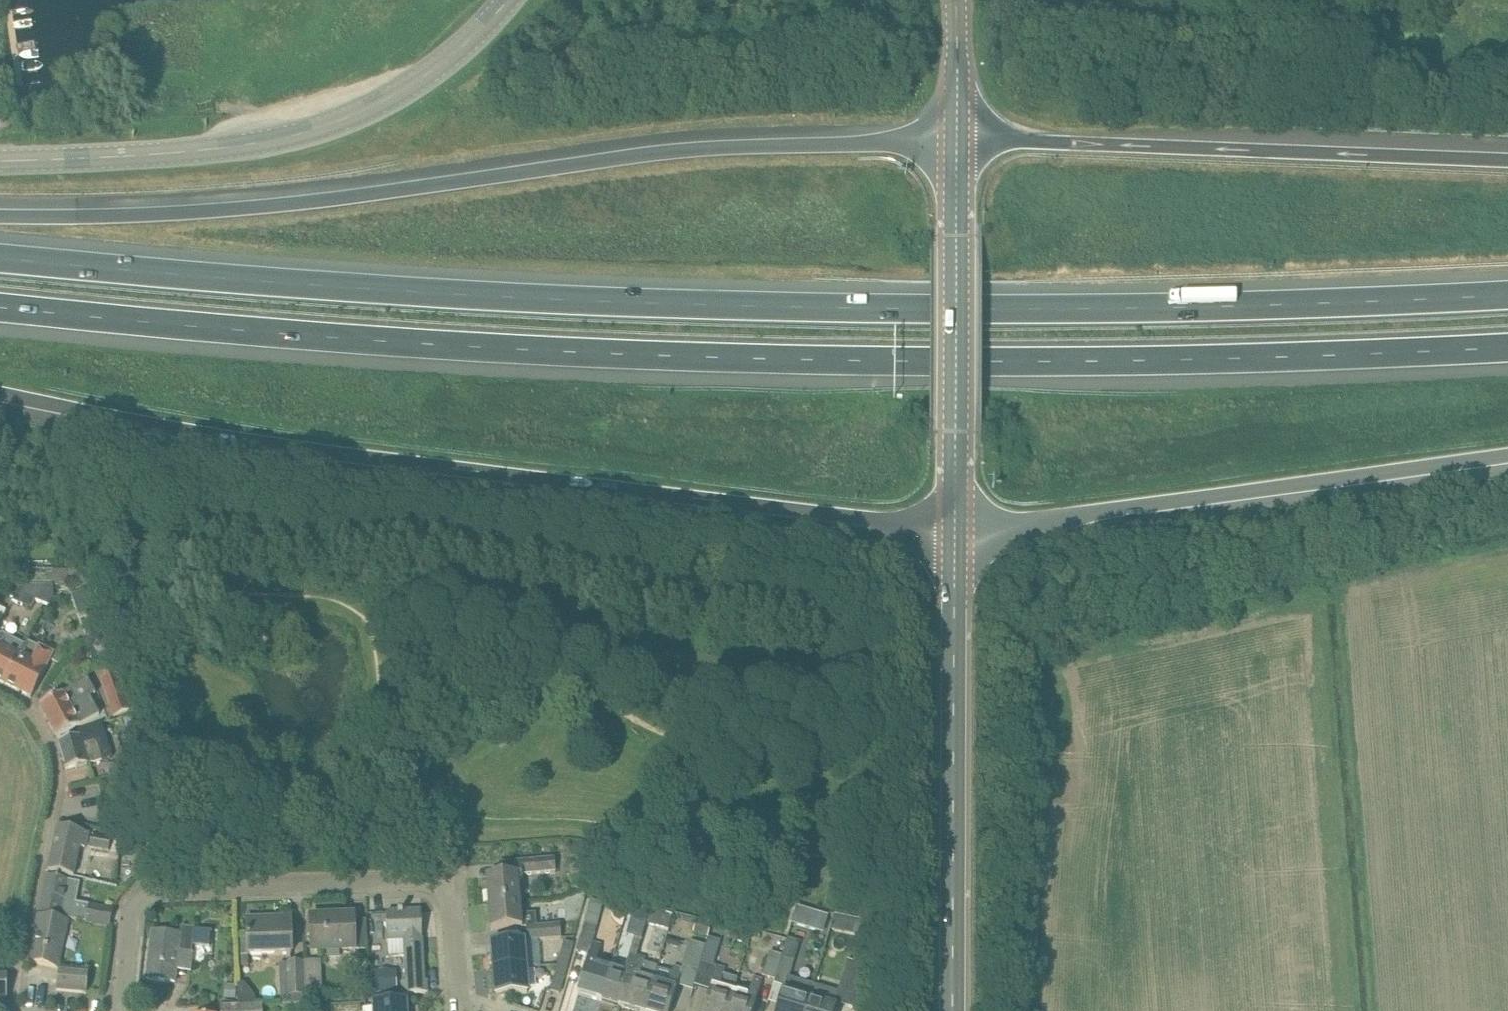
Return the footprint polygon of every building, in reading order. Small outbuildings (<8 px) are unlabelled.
[(53,585),(31,585),(13,585),(9,594),(15,597),(14,598),(23,602),(27,594),(49,604),(53,597),(53,585)] [(103,629),(97,615),(84,622),(89,638),(103,629)] [(20,655),(25,645),(9,637),(4,648),(0,646),(0,681),(4,683),(20,655)] [(34,662),(20,655),(4,683),(31,697),(50,660),(53,655),(41,649),(34,662)] [(53,655),(50,660),(57,664),(62,655),(55,652),(53,655)] [(117,717),(132,712),(120,678),(105,683),(117,717)] [(58,695),(40,705),(57,737),(76,727),(69,712),(80,707),(71,689),(58,695)] [(58,741),(66,769),(85,764),(102,759),(95,736),(104,733),(102,724),(97,726),(78,731),(79,735),(58,741)] [(114,760),(118,774),(127,772),(154,766),(150,751),(114,760)] [(82,846),(86,847),(86,845),(89,833),(58,826),(48,871),(75,877),(82,846)] [(123,833),(121,854),(132,855),(134,834),(123,833)] [(91,839),(90,847),(108,850),(109,842),(91,839)] [(488,903),(520,901),(518,879),(523,878),(522,874),(555,872),(554,858),(499,863),(500,876),(486,877),(488,903)] [(39,912),(110,926),(113,910),(75,902),(79,882),(47,875),(39,912)] [(600,946),(592,944),(604,901),(592,898),(577,948),(590,952),(578,994),(600,1000),(609,969),(595,965),(600,946)] [(521,915),(520,901),(488,903),(491,930),(522,928),(522,926),(526,926),(539,925),(538,914),(521,915)] [(652,910),(649,921),(669,927),(673,916),(652,910)] [(386,913),(387,933),(387,940),(406,939),(407,981),(403,982),(403,994),(429,993),(428,981),(424,981),(421,911),(403,912),(403,911),(398,911),(398,912),(386,913)] [(28,961),(58,968),(67,922),(38,916),(28,961)] [(368,950),(367,940),(366,920),(354,921),(353,916),(311,917),(313,950),(355,948),(355,950),(368,950)] [(697,917),(694,928),(708,932),(711,921),(697,917)] [(291,954),(291,938),(290,918),(247,920),(248,938),(248,940),(248,955),(291,954)] [(560,924),(539,925),(526,926),(527,941),(561,939),(560,924)] [(733,926),(730,937),(744,941),(747,930),(733,926)] [(175,983),(176,975),(179,952),(192,953),(194,936),(195,928),(181,927),(180,935),(152,932),(146,979),(175,983)] [(195,928),(194,936),(212,938),(212,930),(195,928)] [(708,934),(706,942),(701,959),(714,962),(721,938),(708,934)] [(701,959),(706,942),(691,938),(684,963),(699,967),(701,959)] [(494,969),(525,967),(523,941),(492,944),(494,969)] [(566,968),(573,943),(564,941),(557,966),(566,968)] [(782,956),(774,984),(785,987),(778,1010),(806,1010),(813,986),(788,979),(798,947),(786,943),(782,956)] [(774,984),(782,956),(771,952),(763,980),(774,984)] [(609,969),(600,1000),(622,1007),(637,956),(629,954),(623,973),(609,969)] [(637,956),(622,1007),(637,1010),(645,1010),(654,981),(638,977),(644,958),(637,956)] [(804,957),(803,979),(815,980),(817,958),(804,957)] [(813,986),(806,1010),(834,1010),(836,1002),(847,1006),(857,975),(858,970),(860,965),(848,962),(838,993),(813,986)] [(287,964),(280,964),(281,1004),(289,1004),(296,1004),(304,1003),(303,975),(303,963),(287,964)] [(551,991),(559,993),(566,968),(557,966),(551,991)] [(527,993),(525,967),(494,969),(496,995),(527,993)] [(654,981),(645,1010),(670,1010),(682,969),(674,967),(668,985),(654,981)] [(733,992),(719,988),(724,969),(717,967),(704,1010),(727,1010),(733,992)] [(396,970),(372,971),(373,989),(396,988),(396,970)] [(847,1006),(865,1010),(866,1010),(867,972),(858,970),(857,975),(847,1006)] [(88,975),(58,972),(57,990),(87,993),(88,975)] [(727,1010),(753,1010),(762,980),(752,977),(747,996),(733,992),(727,1010)] [(224,984),(224,997),(235,998),(235,985),(224,984)]
